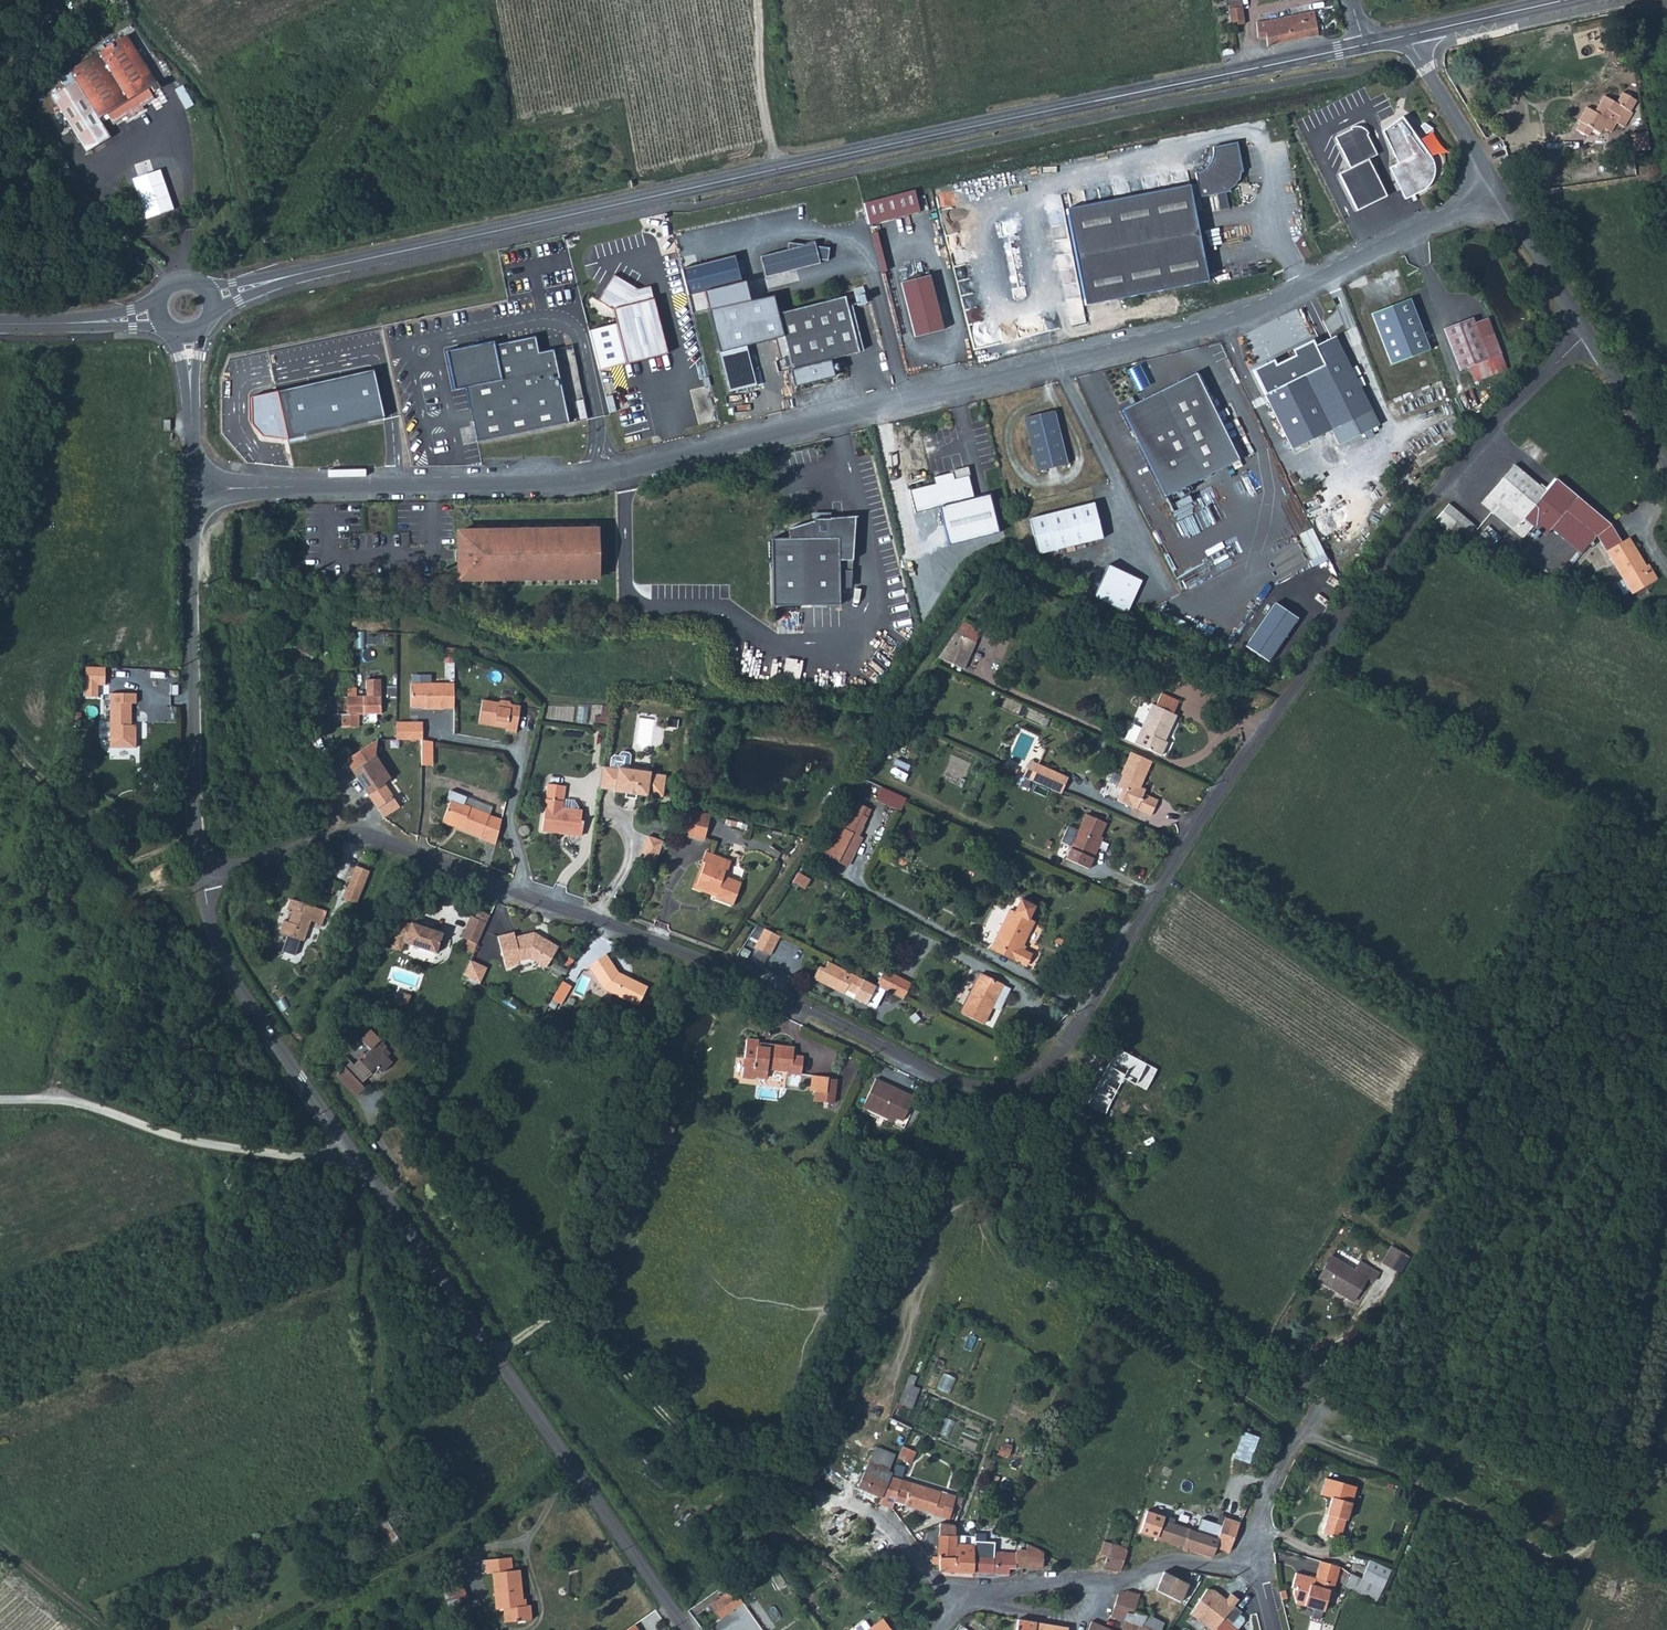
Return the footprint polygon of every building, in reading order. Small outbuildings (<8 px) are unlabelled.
[(1242,6),(1228,8),(1230,25),(1244,23),(1242,6)] [(1255,21),(1257,37),(1266,36),(1267,45),(1317,35),(1313,10),(1255,21)] [(52,98),(77,134),(89,153),(112,138),(101,120),(108,116),(115,126),(127,118),(129,121),(144,110),(143,108),(155,100),(148,89),(151,87),(154,92),(160,88),(126,37),(70,74),(76,82),(52,98)] [(1595,111),(1591,109),(1583,104),(1575,118),(1578,119),(1573,127),(1585,133),(1589,126),(1597,130),(1600,125),(1608,129),(1613,120),(1621,124),(1635,99),(1619,89),(1614,97),(1618,99),(1616,102),(1613,100),(1601,93),(1596,101),(1599,103),(1595,111)] [(1353,129),(1335,137),(1346,159),(1347,163),(1350,168),(1338,174),(1349,195),(1356,211),(1371,203),(1386,196),(1367,159),(1376,155),(1365,132),(1363,130),(1359,128),(1356,128),(1353,129)] [(1649,147),(1645,129),(1630,131),(1632,149),(1649,147)] [(1198,172),(1194,174),(1198,197),(1199,198),(1221,194),(1228,192),(1228,190),(1230,189),(1233,187),(1235,185),(1237,182),(1239,177),(1239,174),(1241,173),(1235,143),(1210,147),(1210,154),(1210,157),(1208,162),(1205,166),(1202,170),(1198,172)] [(161,170),(133,180),(146,220),(175,210),(161,170)] [(1151,193),(1064,210),(1076,267),(1083,306),(1126,297),(1169,289),(1206,281),(1194,222),(1187,186),(1151,193)] [(864,202),(869,225),(923,213),(917,190),(864,202)] [(760,257),(766,278),(820,264),(819,260),(823,260),(828,261),(829,248),(815,246),(814,243),(806,245),(788,243),(788,250),(760,257)] [(710,310),(714,310),(749,302),(744,282),(741,283),(734,256),(680,268),(686,295),(706,290),(710,310)] [(900,282),(914,337),(928,333),(942,330),(928,275),(900,282)] [(613,277),(600,300),(615,309),(619,324),(590,331),(600,370),(667,354),(651,287),(637,290),(613,277)] [(710,310),(728,392),(742,388),(755,385),(746,346),(784,337),(778,314),(774,297),(749,302),(714,310),(710,310)] [(829,360),(859,353),(845,297),(778,314),(784,337),(796,385),(814,380),(833,376),(829,360)] [(1430,349),(1410,298),(1391,305),(1371,313),(1391,364),(1430,349)] [(1331,300),(1324,303),(1327,308),(1334,305),(1331,300)] [(1462,317),(1448,324),(1469,363),(1508,344),(1498,324),(1486,330),(1476,311),(1462,317)] [(1294,355),(1254,375),(1291,449),(1331,429),(1338,444),(1378,424),(1370,409),(1333,335),(1294,355)] [(454,390),(466,387),(471,414),(477,442),(569,423),(554,350),(537,353),(535,339),(494,348),(494,345),(447,355),(454,390)] [(1154,383),(1117,402),(1161,489),(1235,454),(1191,365),(1154,383)] [(352,375),(254,398),(252,423),(263,436),(288,439),(385,417),(372,372),(352,375)] [(1448,398),(1436,403),(1441,415),(1453,410),(1448,398)] [(1038,414),(1023,417),(1037,471),(1066,464),(1053,410),(1038,414)] [(1490,511),(1512,528),(1523,515),(1543,490),(1534,482),(1515,467),(1511,463),(1480,502),(1490,511)] [(948,471),(948,472),(952,471),(953,478),(967,474),(965,466),(948,471)] [(933,483),(908,489),(914,512),(938,506),(947,544),(998,531),(988,494),(973,497),(967,474),(953,478),(952,471),(948,472),(940,474),(931,476),(933,483)] [(1523,515),(1532,523),(1544,534),(1545,532),(1566,509),(1582,522),(1595,533),(1600,540),(1601,542),(1605,549),(1618,540),(1615,534),(1608,522),(1591,509),(1553,477),(1543,490),(1523,515)] [(1093,503),(1030,519),(1039,554),(1102,538),(1093,503)] [(1447,505),(1435,520),(1437,522),(1441,525),(1449,531),(1451,529),(1464,539),(1468,534),(1474,526),(1447,505)] [(1523,515),(1512,528),(1521,536),(1532,523),(1523,515)] [(771,539),(772,606),(806,606),(839,605),(839,587),(839,572),(851,572),(853,516),(840,517),(829,519),(812,519),(812,522),(799,524),(787,529),(787,538),(771,539)] [(459,556),(459,580),(599,577),(599,530),(458,532),(459,556)] [(1618,540),(1605,549),(1615,566),(1631,591),(1654,576),(1648,566),(1645,568),(1633,548),(1626,536),(1618,540)] [(1108,564),(1094,597),(1128,612),(1143,580),(1108,564)] [(839,572),(839,587),(850,587),(851,572),(839,572)] [(414,579),(414,587),(425,587),(425,579),(414,579)] [(1297,619),(1276,604),(1246,646),(1268,662),(1297,619)] [(949,631),(969,640),(975,628),(957,621),(949,631)] [(949,631),(933,656),(947,663),(958,668),(970,640),(969,640),(949,631)] [(103,666),(83,666),(83,696),(95,696),(95,685),(103,684),(103,666)] [(409,682),(410,706),(425,706),(425,707),(453,707),(453,681),(409,682)] [(108,711),(108,736),(135,736),(135,723),(131,723),(131,701),(136,701),(136,691),(109,691),(108,711)] [(347,696),(324,697),(324,714),(341,714),(347,714),(347,696)] [(352,696),(347,696),(347,714),(341,714),(341,726),(358,726),(358,714),(380,713),(380,696),(369,696),(357,696),(352,696)] [(1163,697),(1162,701),(1179,708),(1180,705),(1163,697)] [(482,700),(478,724),(506,728),(506,731),(516,733),(520,706),(511,705),(509,702),(501,700),(498,703),(482,700)] [(1162,701),(1157,709),(1175,717),(1179,708),(1162,701)] [(1175,717),(1157,709),(1154,708),(1136,746),(1142,749),(1158,756),(1163,758),(1170,746),(1167,744),(1173,732),(1178,719),(1175,717)] [(422,724),(396,724),(396,740),(417,740),(422,740),(422,724)] [(377,738),(343,761),(346,766),(352,772),(356,769),(376,756),(377,738)] [(422,740),(421,753),(432,753),(433,742),(422,740)] [(421,753),(421,765),(432,765),(432,753),(421,753)] [(1153,763),(1132,753),(1122,775),(1123,776),(1118,788),(1123,790),(1118,801),(1152,816),(1159,801),(1145,795),(1147,791),(1140,788),(1142,782),(1145,783),(1153,763)] [(614,761),(613,771),(620,772),(620,771),(631,772),(633,759),(631,756),(624,755),(622,757),(622,760),(616,759),(614,761)] [(356,769),(352,772),(359,782),(364,789),(368,795),(378,810),(394,799),(385,783),(391,779),(382,766),(376,756),(356,769)] [(897,759),(891,773),(906,779),(912,765),(897,759)] [(1030,761),(1023,777),(1061,794),(1068,778),(1030,761)] [(613,771),(605,770),(603,791),(617,792),(617,794),(634,795),(650,797),(651,796),(665,798),(667,777),(653,776),(653,774),(631,772),(620,771),(620,772),(613,771)] [(469,796),(452,788),(449,796),(453,797),(445,816),(463,824),(462,826),(481,835),(480,838),(495,844),(496,840),(502,819),(490,814),(466,803),(469,796)] [(552,788),(550,815),(569,816),(586,815),(586,814),(566,812),(568,789),(552,788)] [(493,806),(469,796),(466,803),(490,814),(493,806)] [(394,799),(378,810),(384,818),(390,814),(400,807),(394,799)] [(846,800),(840,813),(857,821),(859,817),(855,814),(859,806),(859,805),(846,800)] [(705,815),(694,812),(689,838),(707,842),(712,822),(704,820),(705,815)] [(857,821),(840,813),(833,826),(831,825),(817,853),(824,857),(832,860),(846,833),(850,835),(857,821)] [(569,816),(550,815),(548,834),(565,836),(565,833),(570,834),(573,837),(586,838),(587,832),(588,824),(585,823),(585,821),(586,815),(569,816)] [(463,824),(445,816),(444,818),(462,826),(463,824)] [(1087,816),(1067,860),(1089,870),(1097,851),(1096,850),(1107,825),(1087,816)] [(846,833),(832,860),(841,865),(854,837),(850,835),(846,833)] [(649,842),(643,862),(658,865),(665,844),(651,839),(649,840),(649,842)] [(704,863),(706,864),(708,865),(700,887),(720,894),(719,897),(718,899),(723,901),(737,906),(744,884),(727,877),(729,871),(731,871),(734,863),(719,857),(709,853),(708,854),(704,863)] [(658,865),(643,862),(641,866),(657,871),(658,865)] [(356,905),(369,872),(355,867),(342,899),(356,905)] [(797,873),(794,883),(808,888),(811,878),(797,873)] [(991,949),(1027,966),(1032,955),(1022,950),(1034,923),(1029,920),(1036,906),(1021,899),(1015,914),(1009,911),(991,949)] [(280,929),(277,942),(301,949),(303,942),(306,934),(308,928),(319,931),(323,918),(287,907),(284,916),(288,918),(285,930),(280,929)] [(467,915),(460,934),(475,941),(485,914),(483,913),(473,909),(470,917),(467,915)] [(396,921),(390,940),(401,944),(407,945),(429,951),(434,953),(438,936),(440,932),(427,929),(407,923),(407,924),(396,921)] [(780,937),(765,930),(755,949),(770,957),(780,937)] [(510,932),(494,936),(498,954),(501,968),(515,965),(514,962),(526,959),(542,969),(553,951),(555,947),(530,933),(513,937),(511,937),(510,932)] [(475,941),(460,934),(459,936),(462,938),(474,942),(475,941)] [(401,944),(390,940),(387,950),(399,953),(401,944)] [(615,972),(603,954),(586,965),(601,989),(635,1006),(645,987),(625,977),(624,980),(617,976),(619,974),(615,972)] [(477,962),(468,957),(462,973),(468,978),(477,962)] [(468,978),(477,983),(484,967),(477,962),(468,978)] [(859,977),(829,962),(824,970),(821,968),(815,979),(841,992),(842,990),(848,993),(849,990),(857,994),(855,998),(868,1005),(877,985),(865,979),(859,977)] [(388,979),(416,988),(420,974),(393,965),(388,979)] [(877,985),(904,999),(912,983),(885,970),(877,985)] [(980,975),(966,1005),(988,1017),(1003,986),(980,975)] [(393,1001),(408,1007),(413,995),(398,989),(393,1001)] [(988,1017),(966,1005),(962,1013),(984,1024),(988,1017)] [(333,1073),(339,1079),(347,1071),(357,1081),(368,1070),(366,1068),(371,1063),(377,1068),(387,1058),(376,1047),(381,1042),(364,1026),(355,1036),(365,1046),(360,1050),(358,1048),(352,1054),(354,1057),(349,1061),(342,1054),(335,1061),(340,1065),(333,1073)] [(738,1064),(738,1067),(751,1074),(761,1075),(762,1066),(782,1069),(784,1054),(788,1054),(789,1046),(765,1043),(765,1046),(753,1045),(753,1041),(754,1039),(741,1037),(739,1056),(750,1057),(749,1066),(738,1064)] [(1135,1056),(1117,1046),(1112,1056),(1094,1089),(1087,1102),(1105,1112),(1107,1108),(1118,1086),(1135,1056)] [(784,1054),(782,1069),(782,1070),(796,1072),(797,1055),(788,1054),(784,1054)] [(739,1056),(738,1064),(749,1066),(750,1057),(739,1056)] [(751,1074),(738,1067),(737,1074),(749,1076),(749,1074),(751,1074)] [(347,1071),(339,1079),(354,1093),(361,1085),(357,1081),(347,1071)] [(806,1073),(804,1087),(820,1089),(822,1074),(806,1073)] [(858,1107),(864,1110),(867,1107),(891,1119),(898,1123),(903,1114),(903,1113),(910,1099),(895,1092),(895,1093),(890,1091),(891,1089),(873,1080),(858,1107)] [(867,1107),(864,1110),(876,1116),(889,1123),(891,1119),(867,1107)] [(1380,1264),(1398,1275),(1407,1259),(1389,1249),(1380,1264)] [(1353,1303),(1366,1280),(1371,1271),(1359,1264),(1354,1272),(1331,1259),(1317,1283),(1353,1303)] [(1371,1271),(1366,1280),(1373,1284),(1378,1275),(1371,1271)] [(1274,1346),(1268,1342),(1263,1351),(1268,1354),(1274,1346)] [(905,1383),(902,1389),(909,1392),(911,1385),(905,1383)] [(909,1392),(902,1389),(897,1401),(910,1407),(915,1395),(909,1392)] [(889,1418),(884,1429),(897,1435),(901,1424),(889,1418)] [(876,1447),(872,1455),(894,1464),(897,1456),(876,1447)] [(903,1447),(897,1459),(911,1464),(917,1453),(903,1447)] [(872,1455),(857,1488),(881,1498),(886,1486),(891,1475),(891,1474),(890,1474),(894,1464),(872,1455)] [(891,1475),(886,1486),(907,1493),(911,1482),(891,1475)] [(886,1486),(881,1498),(878,1505),(892,1511),(895,1502),(906,1505),(906,1506),(932,1515),(939,1491),(911,1482),(907,1493),(886,1486)] [(939,1491),(932,1515),(940,1518),(946,1520),(949,1513),(943,1511),(944,1507),(941,1506),(944,1493),(939,1491)] [(1330,1515),(1325,1533),(1341,1538),(1347,1520),(1348,1520),(1353,1503),(1344,1500),(1345,1497),(1345,1495),(1343,1493),(1342,1492),(1339,1492),(1337,1493),(1335,1494),(1335,1498),(1333,1497),(1331,1506),(1328,1514),(1330,1515)] [(954,1496),(944,1493),(941,1506),(944,1507),(943,1511),(949,1513),(954,1496)] [(821,1508),(812,1530),(825,1535),(834,1513),(821,1508)] [(847,1518),(834,1513),(825,1535),(841,1542),(850,1519),(848,1518),(847,1518)] [(1216,1548),(1228,1553),(1233,1540),(1239,1522),(1224,1517),(1220,1526),(1200,1520),(1196,1532),(1190,1530),(1145,1515),(1140,1532),(1152,1536),(1179,1546),(1211,1555),(1215,1549),(1216,1548)] [(1196,1532),(1200,1520),(1194,1518),(1190,1530),(1196,1532)] [(932,1558),(932,1565),(939,1566),(939,1570),(973,1572),(974,1554),(974,1546),(974,1545),(964,1545),(964,1528),(954,1526),(939,1524),(938,1533),(938,1558),(932,1558)] [(1107,1553),(1101,1569),(1107,1570),(1118,1572),(1126,1550),(1103,1541),(1100,1551),(1107,1553)] [(1025,1552),(1024,1567),(1041,1568),(1043,1552),(1028,1544),(1026,1543),(1025,1552)] [(974,1546),(974,1554),(993,1555),(994,1552),(994,1548),(987,1548),(985,1546),(974,1546)] [(1226,1559),(1228,1553),(1216,1548),(1215,1549),(1211,1555),(1225,1560),(1226,1559)] [(1014,1567),(1024,1567),(1025,1552),(1015,1551),(1015,1553),(1015,1561),(1014,1567)] [(974,1554),(973,1572),(1007,1575),(1008,1569),(1014,1569),(1014,1567),(1015,1561),(1015,1553),(994,1552),(993,1555),(974,1554)] [(512,1553),(485,1556),(487,1570),(493,1570),(497,1606),(505,1605),(506,1618),(532,1616),(531,1601),(525,1602),(521,1566),(513,1567),(512,1553)] [(1341,1585),(1373,1600),(1388,1568),(1366,1558),(1357,1576),(1347,1572),(1341,1585)] [(1332,1591),(1340,1566),(1320,1560),(1315,1577),(1296,1572),(1295,1579),(1294,1587),(1303,1605),(1323,1610),(1329,1590),(1332,1591)] [(1164,1572),(1156,1587),(1181,1600),(1188,1584),(1164,1572)] [(457,1574),(447,1577),(441,1580),(448,1600),(455,1597),(465,1594),(458,1574),(457,1574)] [(1156,1587),(1155,1591),(1181,1602),(1181,1600),(1156,1587)] [(743,1602),(733,1588),(720,1598),(729,1611),(743,1602)] [(1117,1594),(1112,1608),(1126,1612),(1132,1614),(1133,1612),(1138,1595),(1128,1591),(1117,1594)] [(729,1611),(720,1598),(711,1604),(720,1618),(729,1611)] [(1112,1608),(1109,1619),(1122,1624),(1123,1621),(1126,1612),(1112,1608)] [(1132,1614),(1126,1612),(1123,1621),(1142,1628),(1147,1616),(1133,1612),(1132,1614)] [(1146,1629),(1160,1629),(1163,1623),(1147,1616),(1142,1628),(1146,1629)] [(1226,1617),(1215,1629),(1237,1629),(1231,1625),(1233,1623),(1226,1617)] [(882,1620),(868,1629),(889,1629),(882,1620)] [(1017,1620),(1016,1629),(1066,1629),(1066,1627),(1047,1625),(1017,1620)] [(1142,1628),(1123,1621),(1122,1624),(1120,1629),(1146,1629),(1142,1628)] [(1106,1628),(1093,1623),(1087,1622),(1081,1622),(1079,1629),(1110,1629),(1106,1628)]
